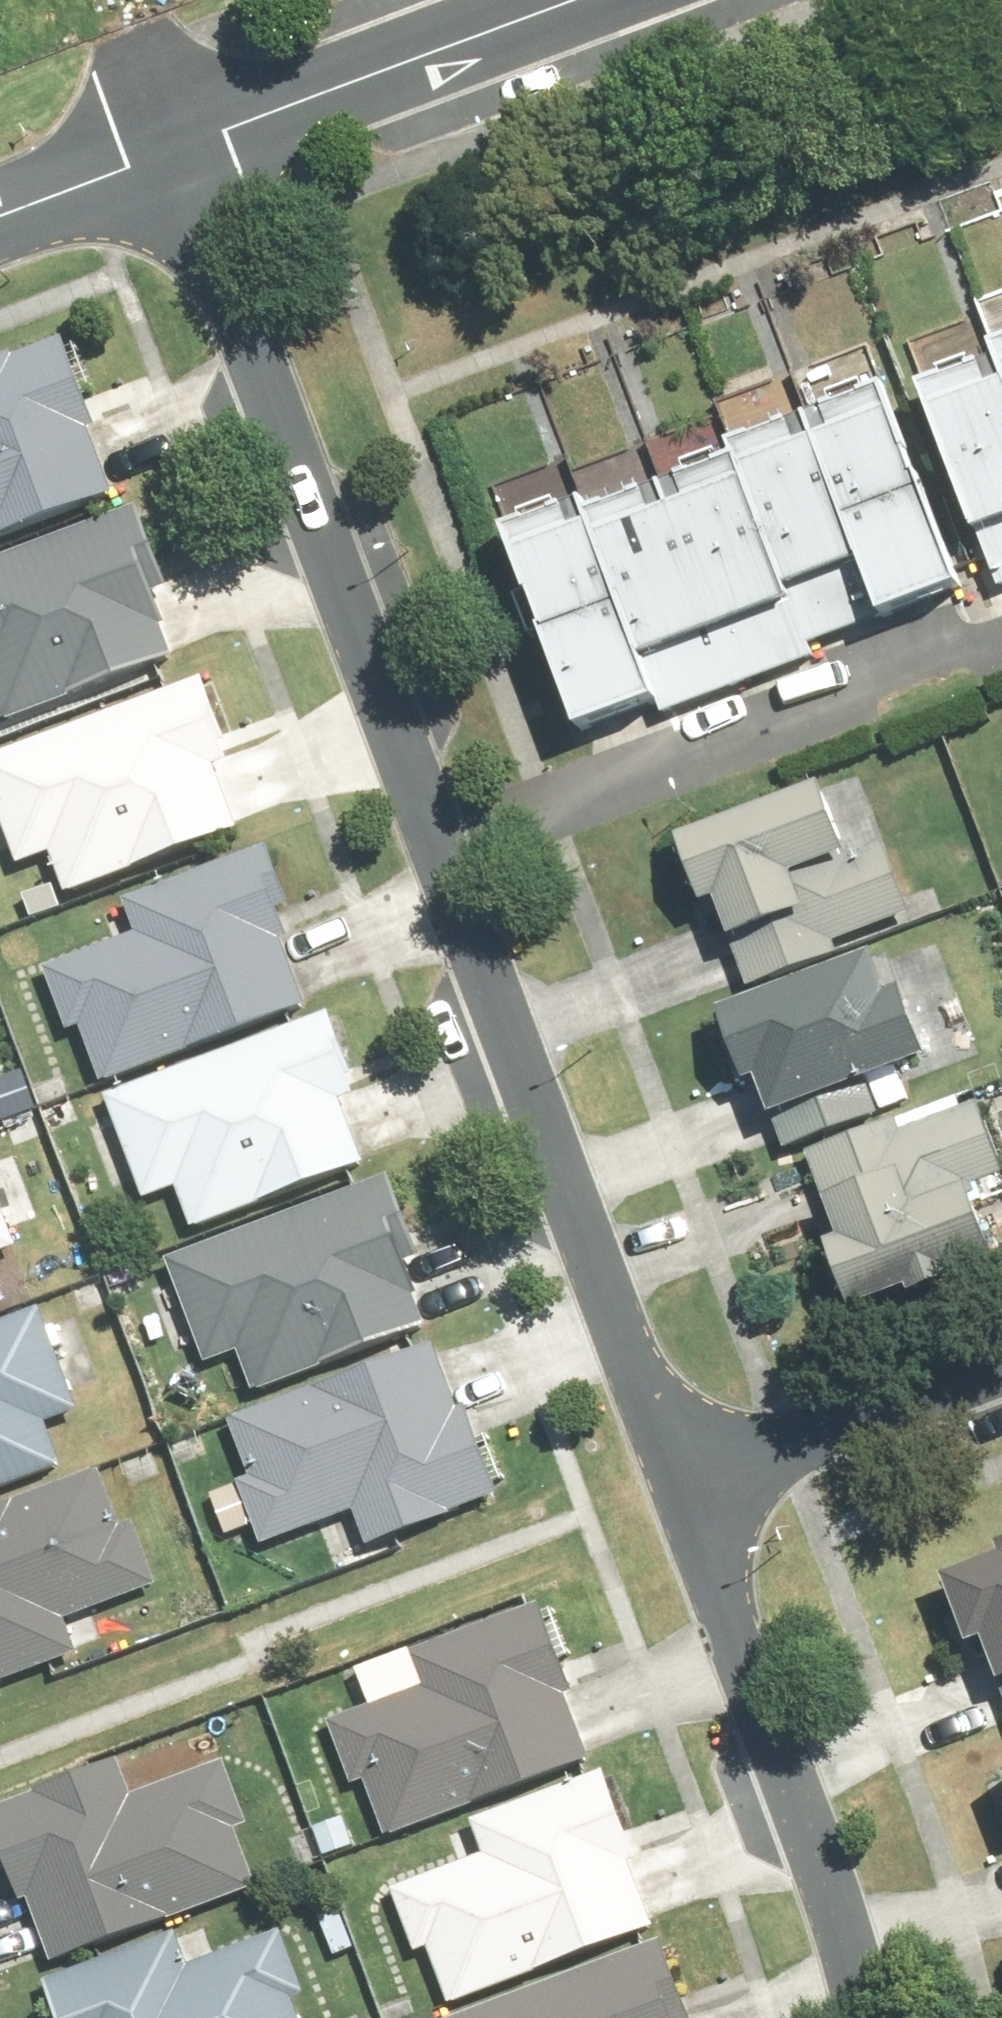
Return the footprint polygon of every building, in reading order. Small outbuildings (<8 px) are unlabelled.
[(76,339),(0,369),(0,539),(113,496),(89,434),(109,426),(76,339)] [(924,381),(999,580),(1001,579),(1001,352),(924,381)] [(893,380),(812,410),(886,609),(967,579),(893,380)] [(742,455),(810,637),(886,609),(812,410),(736,438),(742,455)] [(670,482),(742,675),(814,649),(810,637),(742,455),(670,482)] [(670,482),(593,510),(660,692),(665,704),(742,675),(670,482)] [(587,492),(508,521),(582,721),(660,692),(593,510),(587,492)] [(0,548),(0,713),(155,655),(143,622),(148,620),(137,589),(151,583),(120,503),(0,548)] [(0,744),(0,814),(16,856),(48,844),(64,885),(237,820),(224,787),(230,785),(218,754),(232,749),(202,668),(0,744)] [(687,844),(714,910),(730,904),(764,984),(917,920),(856,774),(687,844)] [(144,937),(51,972),(75,1035),(87,1031),(109,1087),(314,1010),(289,943),(296,940),(286,912),(296,908),(273,850),(131,903),(144,937)] [(896,957),(734,1021),(759,1084),(770,1079),(799,1151),(888,1116),(875,1083),(937,1059),(896,957)] [(325,1006),(100,1091),(139,1194),(171,1182),(187,1223),(360,1158),(348,1126),(353,1124),(342,1092),(356,1087),(325,1006)] [(985,1098),(819,1157),(851,1248),(842,1252),(863,1313),(1001,1264),(977,1193),(1001,1183),(1001,1147),(985,1098)] [(376,1165),(151,1250),(190,1353),(222,1341),(238,1382),(411,1317),(398,1285),(404,1283),(392,1251),(406,1246),(376,1165)] [(23,1290),(11,1257),(16,1255),(5,1224),(19,1219),(0,1169),(0,1298),(23,1290)] [(0,1326),(0,1496),(71,1469),(54,1424),(78,1415),(38,1312),(0,1326)] [(365,1551),(505,1497),(477,1425),(464,1430),(433,1351),(239,1426),(261,1483),(243,1490),(268,1552),(353,1520),(365,1551)] [(87,1655),(74,1623),(159,1589),(132,1523),(116,1529),(94,1474),(0,1512),(0,1690),(87,1655)] [(998,1639),(1001,1652),(1001,1556),(954,1573),(979,1645),(998,1639)] [(370,1780),(393,1837),(596,1759),(571,1695),(581,1691),(546,1602),(413,1653),(426,1686),(334,1721),(358,1785),(370,1780)] [(0,1809),(0,1825),(28,1900),(34,1898),(58,1962),(264,1884),(242,1828),(253,1824),(229,1761),(138,1795),(125,1762),(0,1809)] [(491,1855),(399,1889),(422,1952),(435,1947),(455,2002),(660,1926),(637,1862),(645,1859),(612,1771),(478,1820),(491,1855)] [(52,1981),(66,2017),(307,2017),(299,1999),(310,1994),(286,1931),(195,1965),(182,1932),(52,1981)] [(461,2017),(699,2017),(669,1940),(461,2017)]
